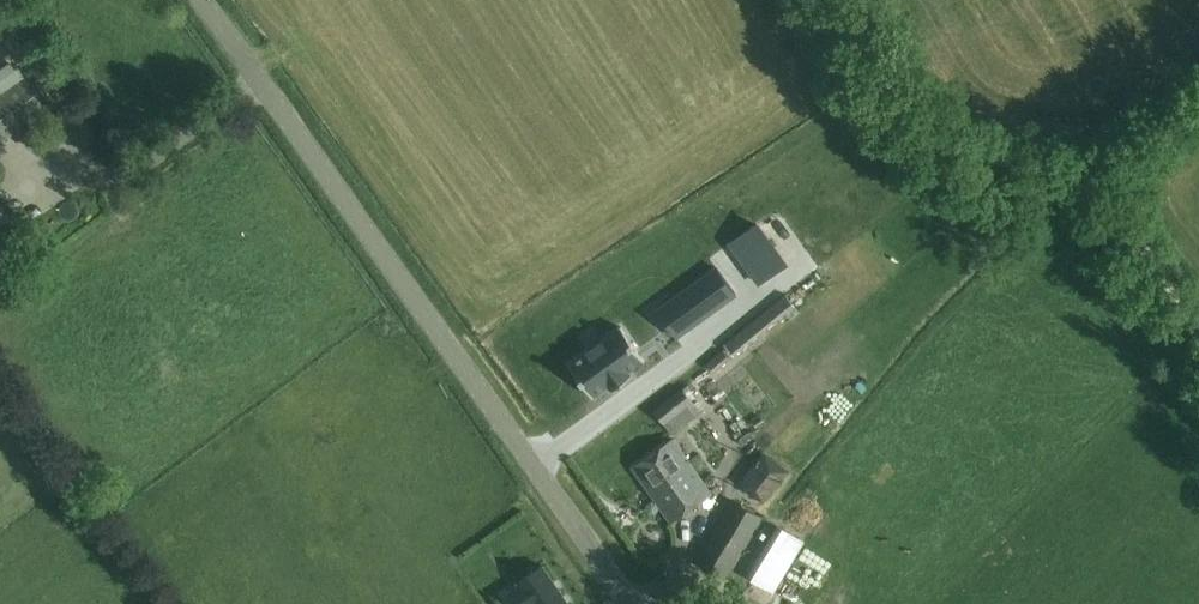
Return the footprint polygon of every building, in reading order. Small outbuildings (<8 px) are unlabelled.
[(26,76),(13,59),(0,69),(0,95),(26,76)] [(26,76),(0,95),(0,139),(15,128),(39,111),(49,103),(29,74),(26,76)] [(756,223),(730,243),(759,282),(785,263),(756,223)] [(659,309),(677,334),(735,293),(717,267),(659,309)] [(784,292),(724,342),(733,354),(794,304),(784,292)] [(611,388),(631,374),(628,369),(644,358),(620,325),(569,363),(592,395),(608,383),(611,388)] [(722,348),(706,363),(713,371),(730,357),(722,348)] [(700,411),(682,388),(653,410),(672,433),(700,411)] [(670,520),(710,492),(673,439),(633,467),(670,520)] [(789,471),(763,451),(738,483),(764,503),(789,471)] [(723,577),(760,516),(733,499),(696,561),(723,577)] [(802,540),(777,525),(747,575),(773,591),(802,540)] [(517,582),(519,584),(508,592),(516,603),(569,603),(542,565),(517,582)]
